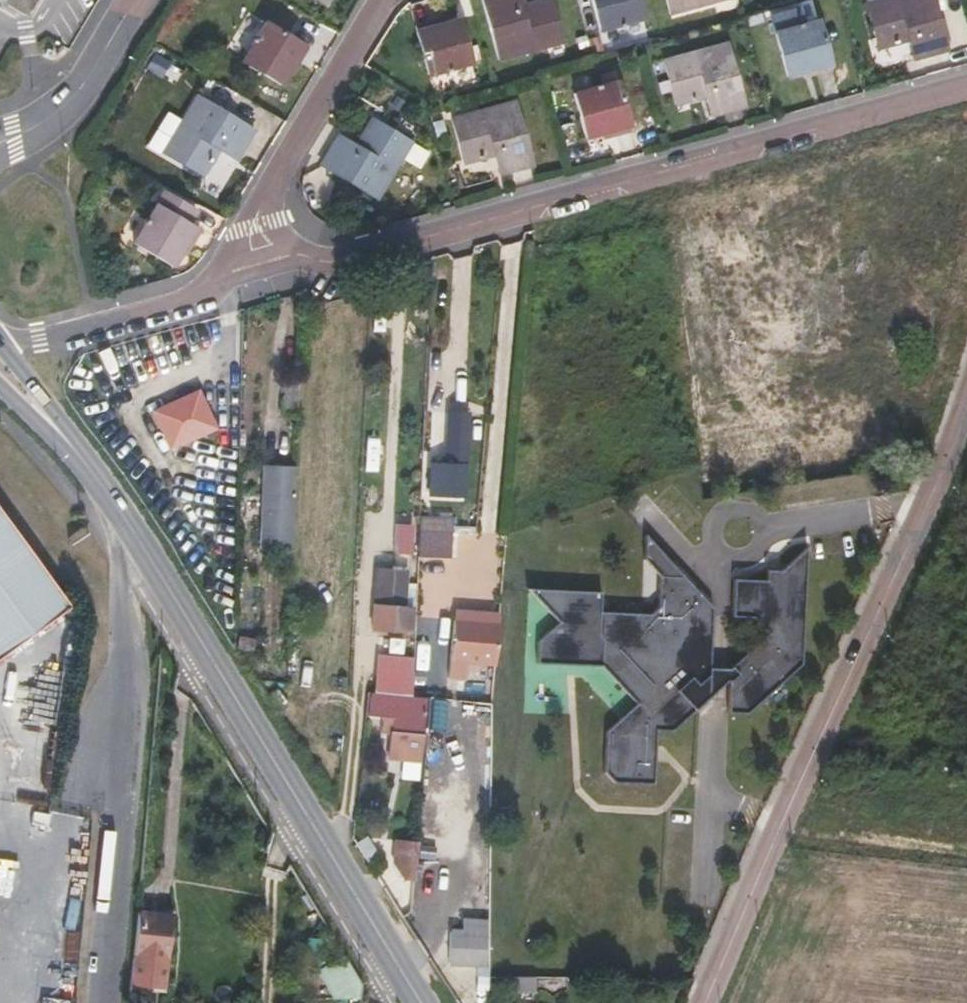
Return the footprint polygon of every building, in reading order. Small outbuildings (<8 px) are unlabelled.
[(26,17),(36,0),(0,0),(0,2),(26,17)] [(328,8),(333,0),(314,0),(328,8)] [(521,0),(481,0),(498,61),(565,43),(553,0),(546,0),(523,6),(521,0)] [(637,0),(591,0),(599,30),(642,19),(637,0)] [(669,15),(725,0),(665,0),(669,15)] [(934,0),(884,0),(865,5),(877,49),(907,41),(913,62),(949,53),(934,0)] [(471,64),(458,20),(416,32),(429,75),(471,64)] [(829,67),(817,22),(776,34),(788,78),(829,67)] [(305,48),(265,24),(242,61),(283,86),(305,48)] [(747,109),(728,43),(661,62),(674,106),(705,98),(711,118),(747,109)] [(629,126),(616,82),(574,93),(586,139),(629,126)] [(256,130),(197,96),(162,154),(202,178),(219,151),(237,161),(256,130)] [(534,168),(517,102),(450,121),(462,164),(493,156),(498,178),(534,168)] [(411,141),(371,118),(355,145),(336,134),(318,166),(376,200),(411,141)] [(165,189),(155,206),(133,242),(173,267),(196,229),(184,223),(194,207),(165,189)] [(219,423),(201,387),(156,409),(174,445),(219,423)] [(448,410),(445,455),(445,461),(429,461),(428,494),(466,496),(470,411),(448,410)] [(297,465),(264,464),(262,548),(278,549),(278,559),(294,559),(297,465)] [(69,607),(0,513),(0,658),(69,607)] [(419,546),(452,546),(453,515),(420,514),(419,546)] [(645,559),(653,568),(677,570),(645,535),(645,559)] [(451,556),(452,546),(419,546),(419,552),(419,555),(451,556)] [(768,633),(731,667),(737,673),(730,680),(730,682),(729,713),(749,714),(802,664),(807,546),(781,571),(767,570),(767,581),(734,579),(733,617),(753,618),(768,633)] [(410,568),(377,567),(375,629),(408,631),(410,568)] [(677,570),(653,568),(659,576),(685,578),(677,570)] [(602,591),(528,589),(559,622),(539,641),(538,664),(602,666),(637,703),(607,731),(605,772),(615,783),(655,784),(658,731),(674,731),(697,709),(679,690),(691,678),(699,686),(710,675),(711,668),(714,608),(693,587),(685,586),(685,578),(659,576),(658,607),(650,614),(601,612),(602,591)] [(459,613),(459,623),(502,626),(502,616),(459,613)] [(472,679),(473,663),(500,664),(502,626),(459,623),(456,678),(472,679)] [(396,693),(403,694),(405,664),(374,661),(371,691),(396,693)] [(721,668),(711,668),(710,675),(699,686),(691,678),(679,690),(697,709),(720,688),(727,682),(730,682),(730,680),(737,673),(731,667),(730,668),(721,668)] [(371,691),(368,714),(383,715),(381,732),(392,733),(390,759),(424,763),(430,699),(396,695),(396,693),(371,691)] [(428,778),(424,835),(452,837),(456,780),(428,778)] [(392,874),(413,879),(421,842),(400,838),(392,874)] [(172,915),(134,912),(128,979),(128,983),(164,986),(172,915)] [(464,916),(464,928),(451,927),(449,964),(488,965),(490,917),(464,916)] [(327,997),(357,997),(358,965),(327,964),(327,997)]
